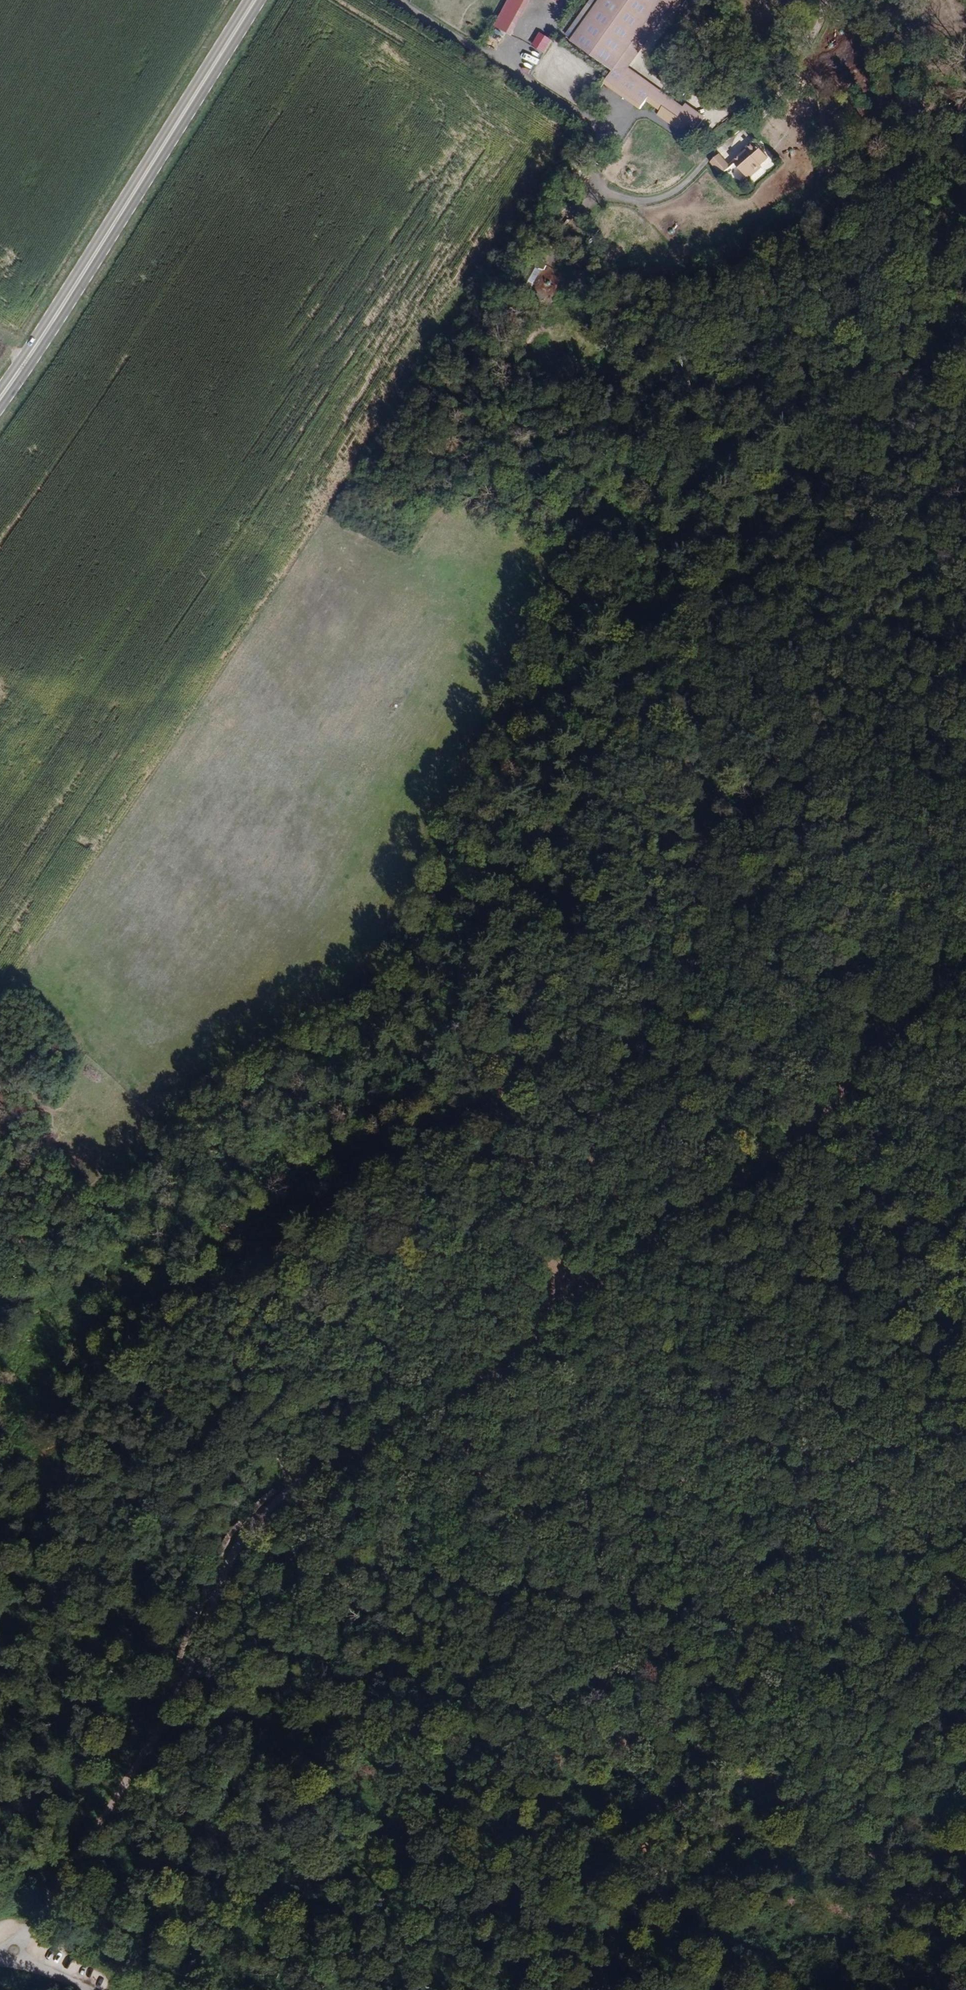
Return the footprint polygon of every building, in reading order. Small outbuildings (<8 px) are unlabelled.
[(529,0),(507,0),(493,26),(510,35),(529,0)] [(576,36),(607,57),(600,67),(619,79),(629,63),(621,58),(632,42),(640,47),(669,0),(598,0),(576,36)] [(640,47),(633,57),(676,0),(669,0),(640,47)] [(490,34),(485,43),(497,48),(502,39),(490,34)] [(633,57),(640,47),(632,42),(621,58),(629,63),(633,57)] [(533,68),(535,61),(521,58),(519,65),(533,68)] [(680,101),(629,63),(619,79),(642,94),(643,92),(659,103),(658,104),(675,114),(679,112),(674,109),(680,101)] [(619,79),(600,67),(596,72),(614,86),(619,79)] [(642,94),(619,79),(614,86),(637,101),(642,94)] [(659,103),(643,92),(642,94),(658,104),(659,103)] [(689,108),(680,101),(674,109),(679,112),(689,108)] [(675,114),(658,104),(655,108),(668,117),(675,114)] [(704,119),(689,108),(679,112),(684,116),(698,126),(704,119)] [(679,122),(682,119),(675,114),(668,117),(677,125),(679,122)] [(698,126),(684,116),(682,119),(697,128),(698,126)] [(697,128),(682,119),(679,122),(694,132),(697,128)] [(766,168),(774,161),(758,144),(751,151),(752,153),(739,164),(753,181),(767,169),(766,168)] [(735,169),(724,156),(715,163),(726,177),(735,169)] [(534,277),(549,284),(555,269),(540,263),(534,277)]
